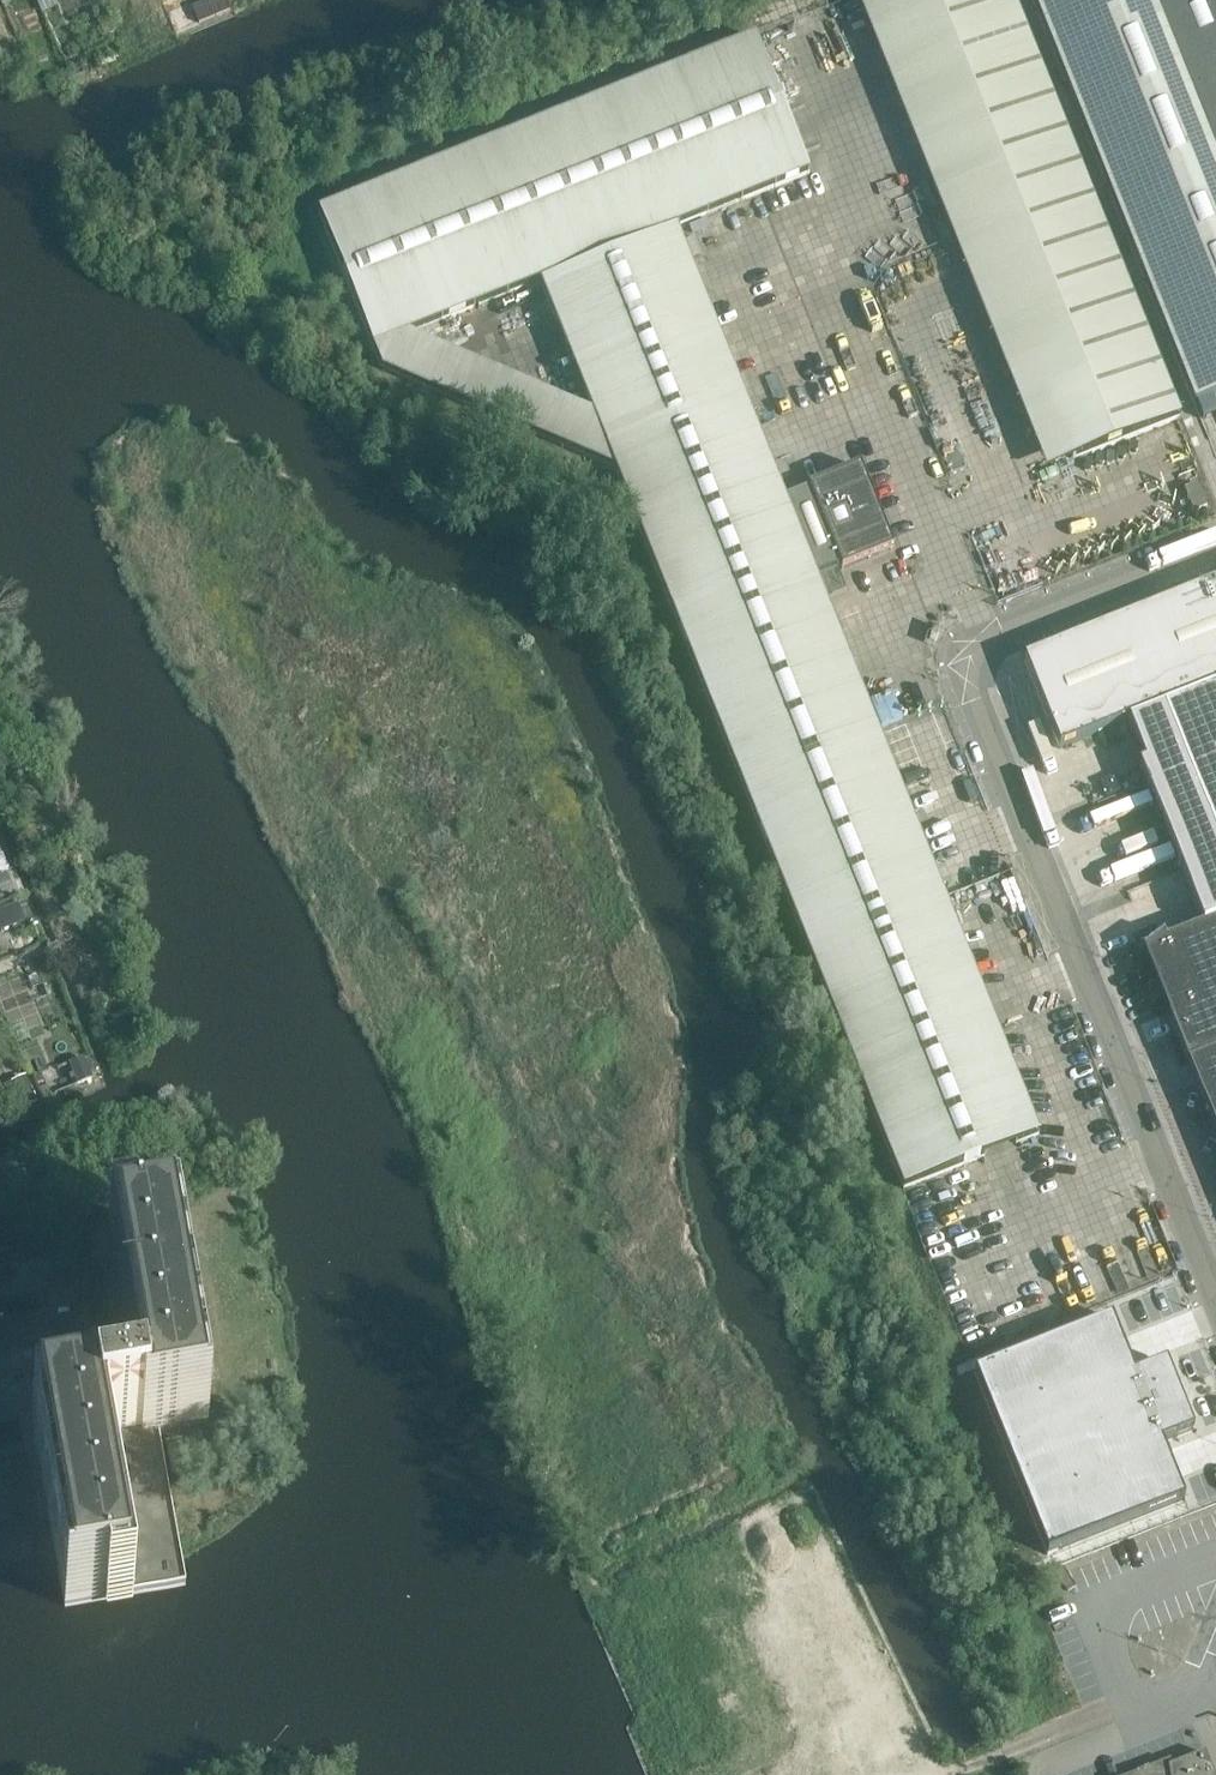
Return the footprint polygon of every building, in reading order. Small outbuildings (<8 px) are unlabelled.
[(215,17),(231,10),(227,0),(210,0),(209,0),(215,17)] [(859,2),(1047,472),(1180,419),(1012,0),(865,0),(859,2)] [(1195,406),(1215,398),(1215,0),(1034,0),(1195,406)] [(382,372),(615,471),(903,1191),(1038,1137),(815,580),(838,571),(840,570),(841,573),(893,553),(860,468),(808,489),(809,491),(785,501),(675,228),(809,175),(754,39),(319,213),(382,372)] [(1199,486),(1185,491),(1195,514),(1208,508),(1199,486)] [(1024,660),(1060,748),(1129,721),(1144,760),(1133,765),(1198,928),(1166,940),(1164,934),(1142,950),(1213,1130),(1215,1129),(1215,583),(1024,660)] [(44,784),(51,798),(61,794),(55,779),(44,784)] [(32,1418),(55,1551),(65,1605),(186,1584),(159,1431),(208,1421),(175,1234),(108,1246),(132,1379),(93,1386),(97,1406),(32,1418)] [(1168,1427),(1157,1431),(1162,1444),(1194,1431),(1166,1362),(1135,1375),(1112,1318),(974,1373),(1011,1465),(1148,1409),(1152,1418),(1163,1414),(1168,1427)] [(1148,1409),(1011,1465),(1047,1556),(1185,1501),(1162,1444),(1157,1431),(1168,1427),(1163,1414),(1152,1418),(1148,1409)] [(166,1444),(171,1474),(187,1471),(181,1441),(166,1444)] [(1207,1754),(1171,1769),(1171,1770),(1159,1774),(1215,1774),(1207,1754)]
